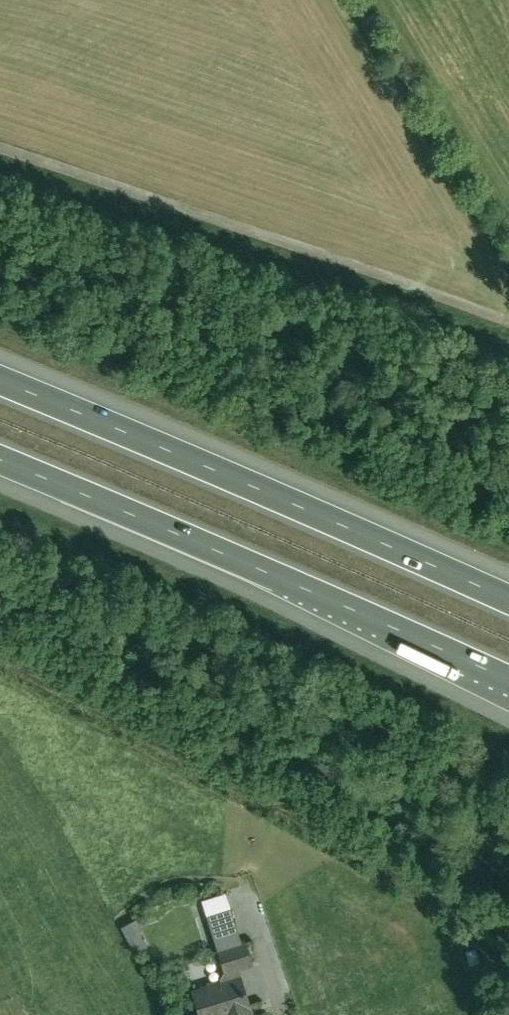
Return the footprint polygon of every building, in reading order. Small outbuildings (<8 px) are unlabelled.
[(209,915),(214,931),(238,923),(233,907),(209,915)] [(126,938),(139,931),(141,930),(136,919),(121,928),(126,938)] [(202,1014),(224,1014),(227,1014),(228,1014),(252,1014),(240,977),(236,978),(234,971),(252,965),(244,942),(220,949),(230,980),(194,992),(202,1014)] [(476,949),(466,952),(471,965),(480,962),(476,949)]
